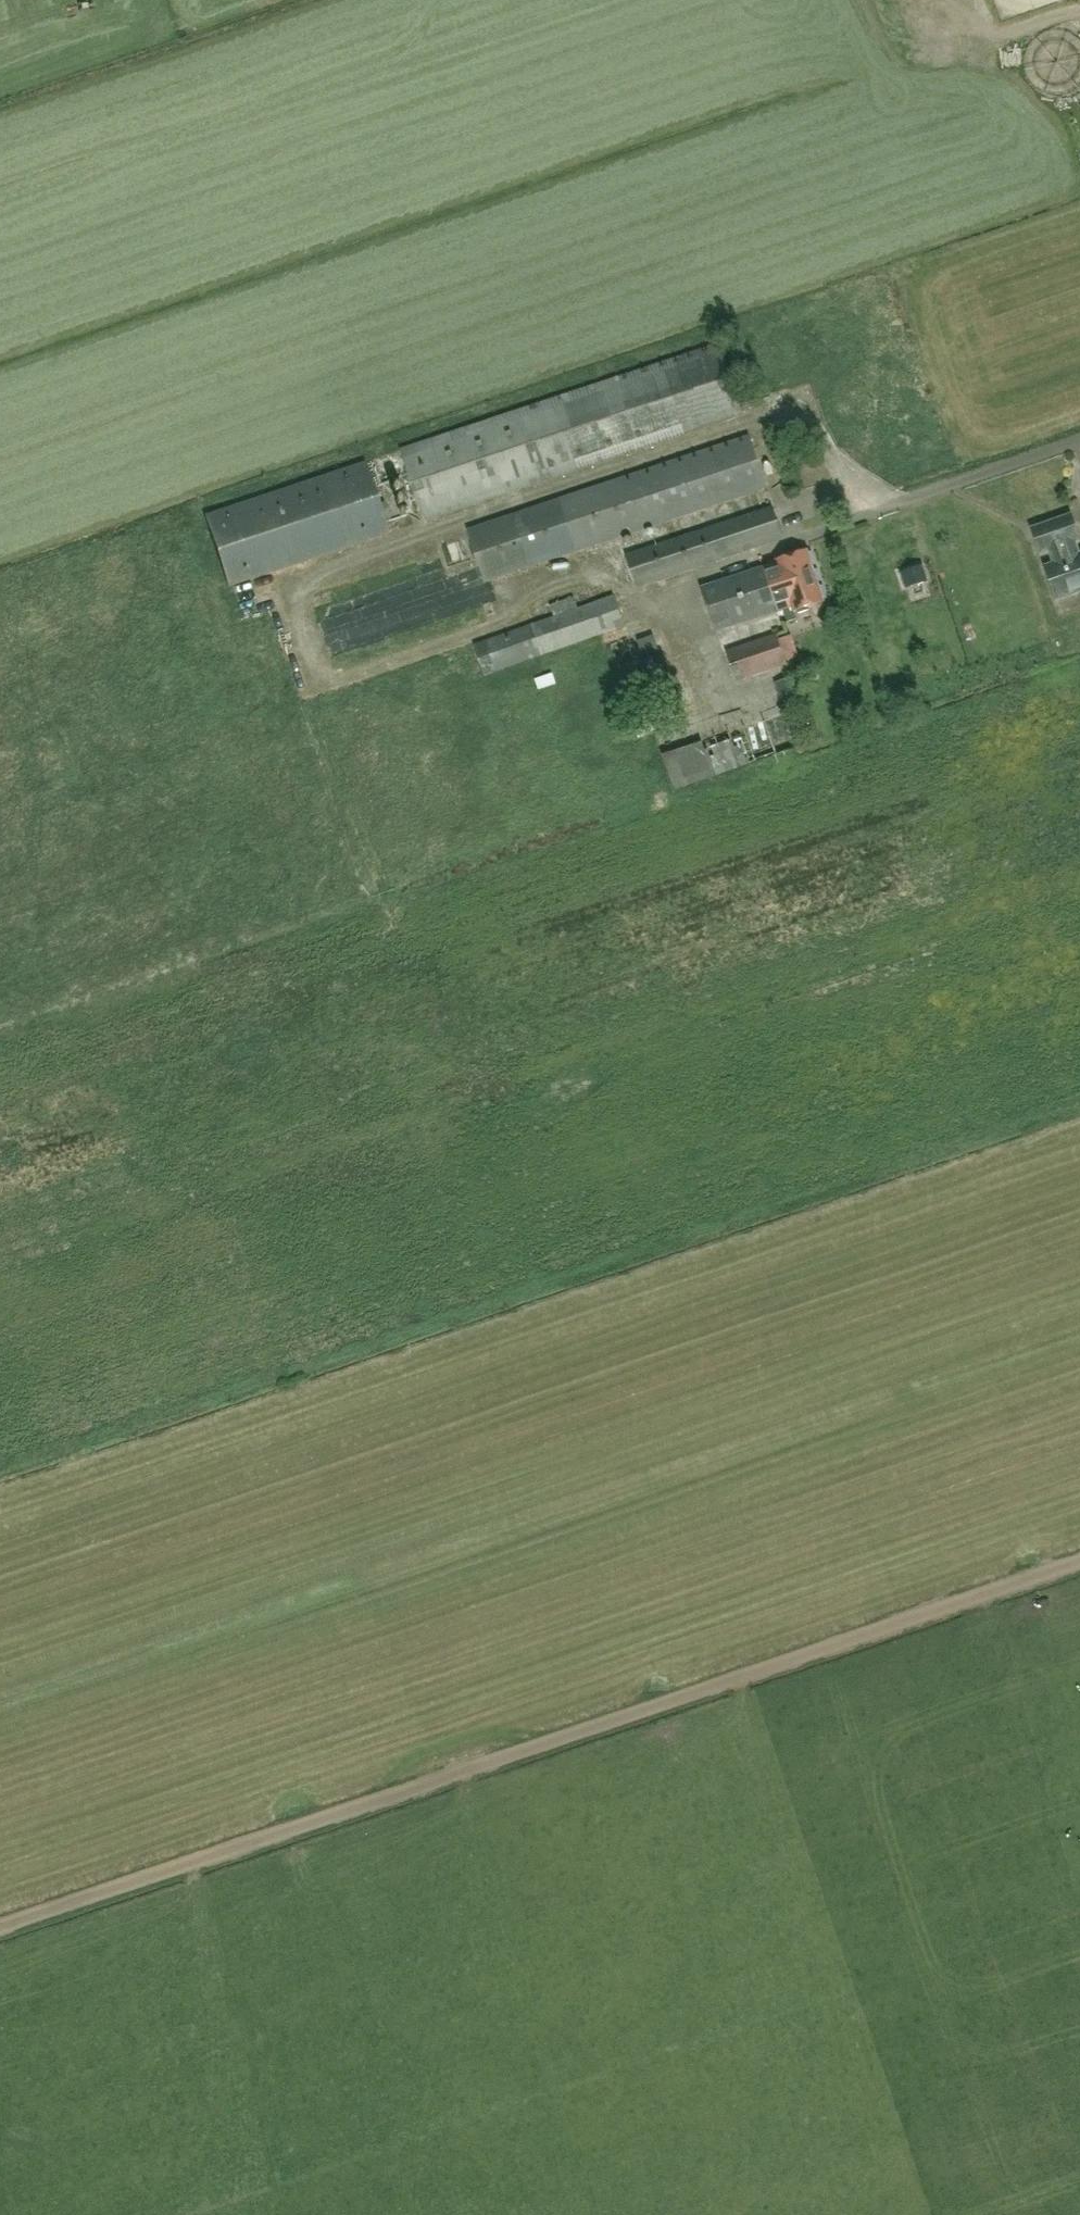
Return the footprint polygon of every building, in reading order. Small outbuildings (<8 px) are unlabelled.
[(719,343),(402,448),(425,519),(742,415),(719,343)] [(749,436),(469,529),(486,581),(766,487),(749,436)] [(365,461),(206,515),(230,585),(388,531),(365,461)] [(628,554),(639,586),(783,538),(772,506),(628,554)] [(1042,553),(1049,550),(1053,563),(1046,565),(1058,599),(1079,591),(1079,553),(1077,554),(1073,542),(1079,539),(1070,514),(1033,527),(1042,553)] [(788,621),(797,618),(795,611),(797,610),(798,613),(809,610),(808,607),(826,601),(808,549),(777,559),(778,562),(701,588),(716,631),(783,608),(788,621)] [(938,571),(925,574),(929,598),(943,596),(938,571)] [(614,596),(475,645),(485,674),(624,625),(614,596)] [(776,633),(726,651),(738,683),(787,665),(776,633)] [(644,658),(660,651),(654,634),(637,641),(644,658)] [(546,695),(565,690),(560,674),(542,679),(546,695)] [(788,706),(740,724),(754,763),(803,745),(788,706)]
